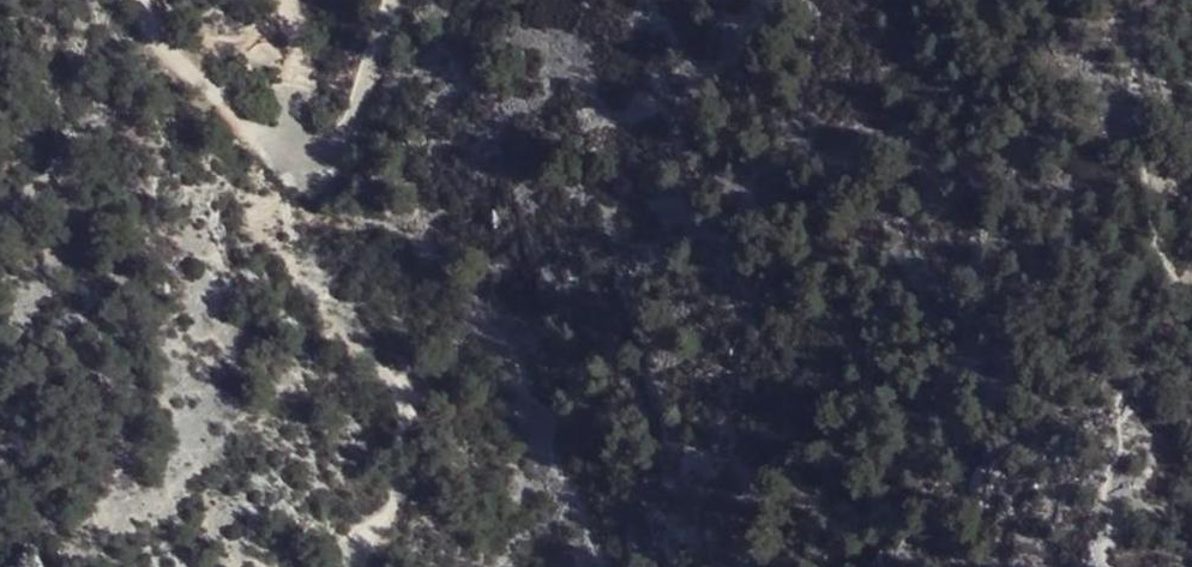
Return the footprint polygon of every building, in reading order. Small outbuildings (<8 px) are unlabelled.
[(251,70),(256,74),(261,75),(267,75),(272,74),(276,70),(279,65),(281,60),(280,54),(278,49),(274,45),(269,42),(263,42),(258,43),(253,46),(249,50),(247,55),(247,60),(248,66),(251,70)]
